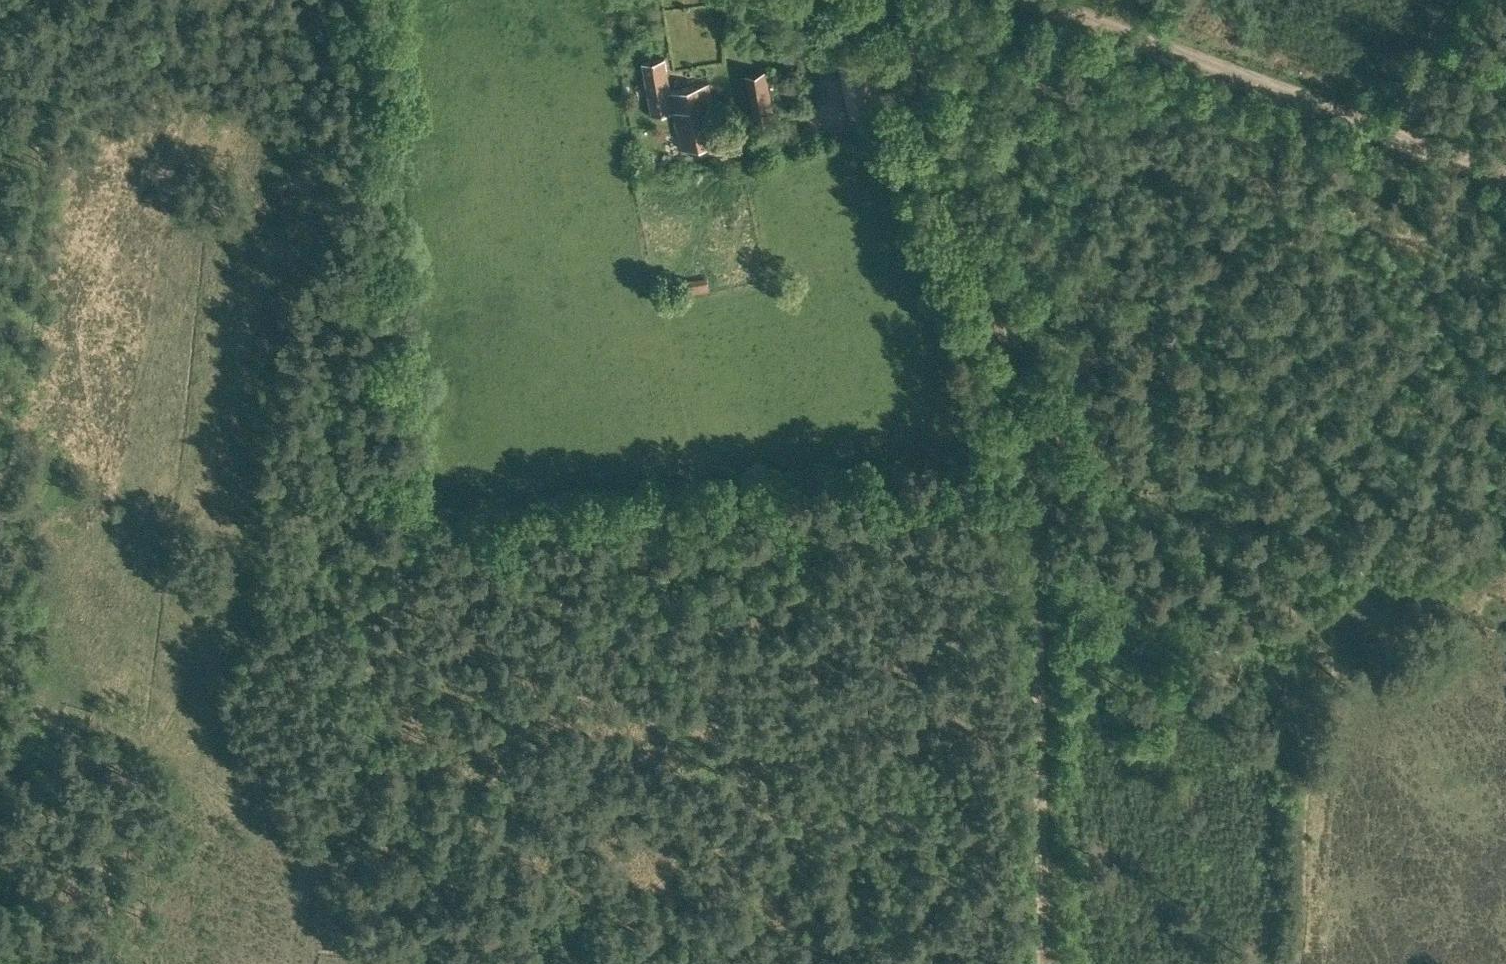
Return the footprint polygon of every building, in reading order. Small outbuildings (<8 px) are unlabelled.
[(663,153),(681,150),(681,152),(719,145),(709,85),(671,92),(665,59),(644,63),(653,115),(674,111),(678,131),(660,134),(663,153)] [(766,71),(745,75),(754,122),(775,119),(766,71)] [(701,287),(701,298),(720,298),(719,287),(701,287)]
